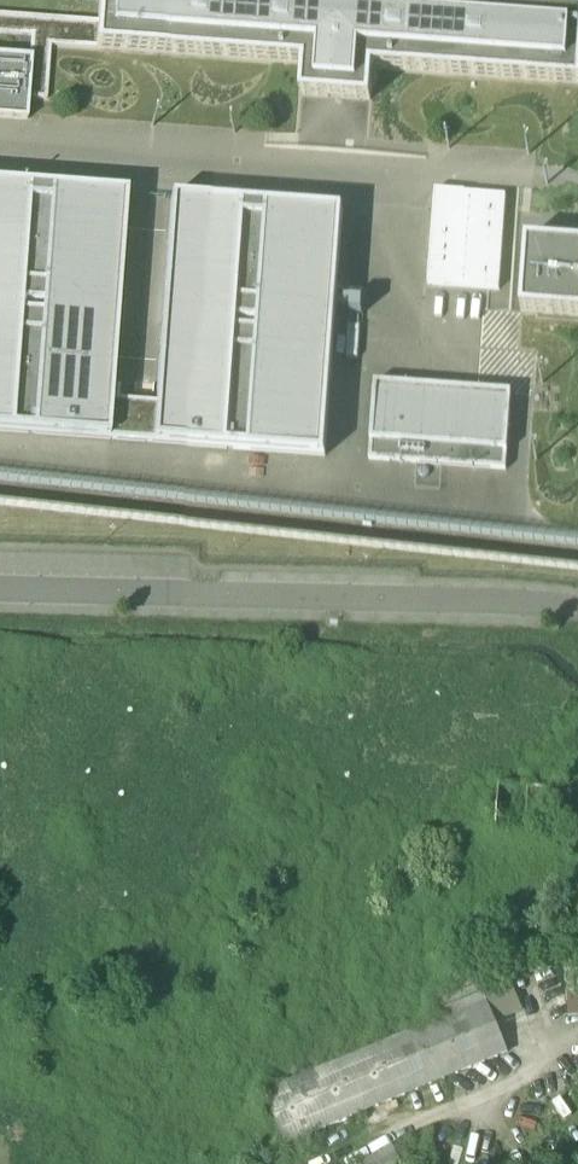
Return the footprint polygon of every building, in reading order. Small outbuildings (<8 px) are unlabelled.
[(96,49),(303,65),(372,70),(577,84),(577,68),(577,11),(429,0),(100,0),(98,22),(96,49)] [(96,49),(98,22),(0,16),(0,34),(31,36),(27,99),(46,100),(50,46),(96,49)] [(0,58),(0,119),(25,121),(29,60),(0,58)] [(372,70),(303,65),(301,99),(370,103),(372,70)] [(31,185),(0,183),(0,431),(13,432),(31,185)] [(52,186),(31,185),(13,432),(34,434),(52,186)] [(127,191),(52,186),(34,434),(108,439),(110,405),(127,191)] [(428,285),(506,288),(510,192),(432,189),(428,285)] [(249,202),(175,197),(160,408),(158,443),(232,447),(249,202)] [(270,203),(249,202),(232,447),(253,449),(270,203)] [(345,208),(270,203),(253,449),(329,453),(345,208)] [(531,248),(527,309),(577,313),(577,251),(531,248)] [(512,399),(378,389),(373,458),(507,468),(512,399)] [(160,408),(110,405),(108,439),(158,443),(160,408)] [(478,980),(433,999),(442,1021),(487,1002),(478,980)] [(566,989),(568,1016),(577,1015),(577,988),(566,989)] [(442,1021),(264,1095),(284,1143),(507,1051),(487,1002),(442,1021)] [(358,1163),(401,1163),(392,1146),(358,1163)]
